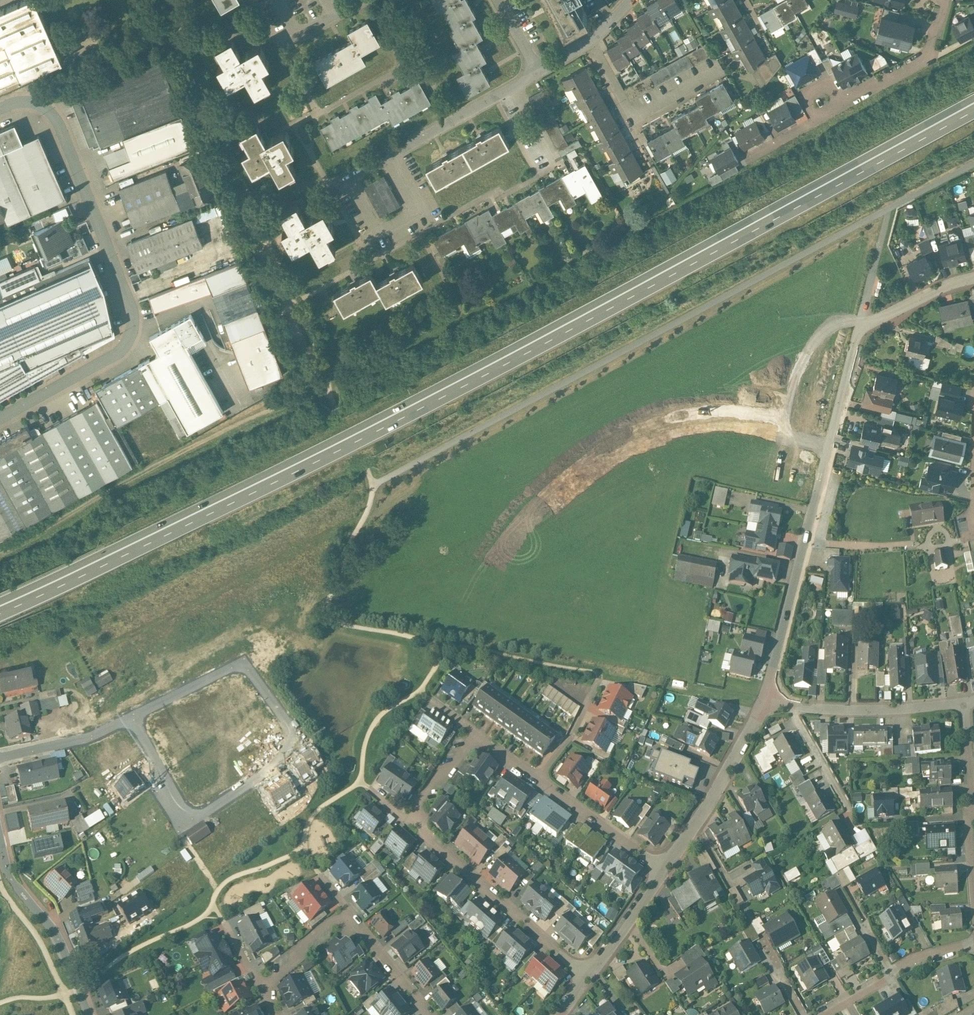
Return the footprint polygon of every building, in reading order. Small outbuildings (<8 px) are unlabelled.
[(0,9),(0,87),(63,60),(37,0),(21,0),(0,9)] [(441,11),(460,0),(435,0),(441,11)] [(468,0),(461,0),(444,9),(454,28),(472,18),(477,15),(468,0)] [(567,28),(588,16),(579,0),(551,0),(567,28)] [(647,4),(650,8),(658,23),(670,16),(669,14),(661,0),(654,0),(647,4)] [(677,0),(661,0),(669,14),(681,7),(677,0)] [(731,0),(723,0),(715,4),(709,8),(713,16),(720,12),(727,25),(741,18),(743,16),(739,8),(736,9),(731,0)] [(774,4),(782,19),(796,12),(793,8),(789,0),(781,0),(774,4)] [(845,3),(838,2),(836,11),(854,16),(857,7),(845,3)] [(774,4),(760,11),(769,27),(782,19),(774,4)] [(900,11),(883,7),(881,16),(898,20),(900,11)] [(658,23),(650,8),(637,14),(640,19),(648,34),(660,27),(658,23)] [(898,20),(881,16),(876,37),(892,42),(893,41),(909,45),(912,30),(908,28),(910,22),(902,20),(901,21),(898,20)] [(952,25),(960,40),(971,35),(973,33),(973,26),(969,16),(952,25)] [(485,38),(472,18),(450,30),(462,51),(477,42),(485,38)] [(727,25),(721,29),(725,37),(731,33),(738,46),(753,39),(755,37),(750,29),(748,30),(741,18),(727,25)] [(640,19),(627,25),(630,30),(638,45),(650,38),(648,34),(640,19)] [(371,22),(351,33),(356,41),(364,55),(384,44),(371,22)] [(638,45),(630,30),(618,36),(620,40),(628,56),(640,49),(638,45)] [(259,44),(241,54),(232,38),(216,47),(225,63),(218,67),(229,86),(245,77),(244,76),(246,75),(256,92),(272,83),(263,68),(270,64),(259,44)] [(760,51),(753,39),(738,46),(732,50),(737,58),(743,54),(750,67),(767,58),(766,58),(762,50),(760,51)] [(628,56),(620,40),(608,47),(609,49),(618,66),(620,66),(630,60),(628,56)] [(356,41),(337,52),(349,75),(369,64),(364,55),(356,41)] [(488,62),(477,42),(462,51),(455,55),(466,75),(481,66),(488,62)] [(675,46),(679,55),(688,50),(684,42),(675,46)] [(714,52),(708,42),(703,45),(709,55),(714,52)] [(709,55),(703,45),(698,48),(703,58),(709,55)] [(815,47),(807,51),(809,54),(810,54),(815,64),(822,60),(815,47)] [(703,58),(698,48),(692,50),(698,61),(703,58)] [(618,66),(609,49),(604,52),(616,74),(622,70),(620,66),(618,66)] [(698,61),(692,50),(687,53),(693,64),(698,61)] [(337,52),(317,64),(330,86),(349,75),(337,52)] [(767,58),(750,67),(761,87),(768,81),(782,63),(776,52),(766,58),(767,58)] [(693,64),(687,53),(682,56),(688,67),(693,64)] [(857,53),(845,59),(856,79),(868,72),(857,53)] [(809,54),(794,63),(796,65),(788,69),(789,71),(784,74),(791,85),(796,82),(797,84),(819,72),(815,64),(810,54),(809,54)] [(682,56),(677,59),(682,70),(688,67),(682,56)] [(829,56),(822,60),(830,73),(835,70),(832,66),(834,65),(829,56)] [(876,57),(870,60),(875,68),(881,65),(876,57)] [(677,59),(671,62),(677,73),(682,70),(677,59)] [(834,65),(832,66),(835,70),(843,86),(856,79),(845,59),(834,65)] [(82,95),(100,143),(102,147),(124,138),(183,115),(161,60),(80,92),(82,95)] [(677,73),(671,62),(666,65),(672,76),(677,73)] [(672,76),(666,65),(661,68),(667,78),(672,76)] [(493,86),(481,66),(466,75),(459,79),(471,99),(493,86)] [(586,66),(563,79),(567,87),(573,84),(574,86),(580,97),(597,88),(586,66)] [(667,78),(661,68),(656,71),(662,81),(667,78)] [(662,81),(656,71),(650,74),(656,84),(662,81)] [(656,84),(650,74),(645,77),(651,87),(656,84)] [(651,87),(645,77),(640,80),(646,90),(651,87)] [(413,83),(414,86),(402,93),(414,114),(416,113),(414,111),(419,108),(421,110),(425,108),(423,106),(429,103),(430,105),(434,103),(420,79),(413,83)] [(646,90),(640,80),(635,83),(641,93),(646,90)] [(724,81),(710,89),(719,105),(732,97),(724,81)] [(641,93),(635,83),(629,85),(635,96),(641,93)] [(635,96),(629,85),(624,89),(630,99),(635,96)] [(553,102),(545,88),(539,92),(547,106),(553,102)] [(580,97),(576,99),(588,120),(607,110),(609,109),(597,88),(580,97)] [(710,89),(696,97),(699,103),(705,112),(719,105),(710,89)] [(393,95),(395,97),(383,104),(391,118),(395,125),(396,124),(394,122),(400,119),(401,122),(405,119),(404,117),(409,114),(410,116),(414,114),(402,93),(400,90),(393,95)] [(547,106),(539,92),(529,97),(544,124),(554,118),(547,106)] [(804,109),(795,94),(784,100),(785,102),(786,102),(793,115),(804,109)] [(100,143),(82,95),(72,99),(90,146),(100,143)] [(369,99),(371,102),(359,109),(371,130),(372,129),(371,127),(376,124),(378,126),(381,124),(380,121),(386,118),(387,121),(391,118),(383,104),(377,95),(369,99)] [(785,102),(769,111),(779,128),(795,119),(793,115),(786,102),(785,102)] [(699,103),(686,110),(694,126),(708,118),(705,112),(699,103)] [(717,113),(726,109),(724,105),(715,109),(717,113)] [(349,110),(351,113),(339,120),(351,141),(352,140),(351,138),(356,135),(358,137),(361,135),(360,133),(366,130),(367,132),(371,130),(359,109),(357,106),(349,110)] [(588,120),(586,121),(590,129),(597,125),(604,139),(618,131),(620,130),(616,121),(613,122),(607,110),(588,120)] [(686,110),(672,118),(675,124),(681,133),(694,126),(686,110)] [(769,129),(760,113),(753,117),(755,121),(762,133),(769,129)] [(191,136),(183,115),(124,138),(132,159),(110,167),(114,177),(182,151),(178,141),(191,136)] [(329,122),(331,124),(319,131),(331,152),(332,152),(331,149),(336,146),(338,149),(341,146),(340,144),(346,141),(347,143),(351,141),(339,120),(337,117),(329,122)] [(554,118),(544,124),(547,129),(557,124),(554,118)] [(755,121),(736,132),(745,147),(764,136),(762,133),(755,121)] [(563,132),(570,128),(567,122),(560,126),(563,132)] [(0,130),(0,141),(4,151),(23,143),(15,124),(0,130)] [(284,131),(266,140),(257,124),(241,133),(250,149),(243,153),(253,172),(269,163),(268,162),(270,161),(280,179),(296,170),(287,154),(295,150),(284,131)] [(557,124),(547,129),(550,135),(560,129),(557,124)] [(675,124),(662,131),(670,147),(684,139),(681,133),(675,124)] [(563,134),(560,129),(550,135),(553,140),(563,134)] [(474,143),(461,150),(471,169),(507,149),(497,131),(480,140),(478,137),(473,140),(474,143)] [(604,139),(598,142),(602,149),(608,146),(616,160),(630,152),(632,151),(627,143),(625,144),(618,131),(604,139)] [(670,147),(662,131),(648,139),(656,155),(670,147)] [(563,134),(553,140),(556,145),(566,139),(563,134)] [(23,143),(4,151),(31,213),(66,197),(40,135),(23,143)] [(178,141),(182,151),(195,146),(191,136),(178,141)] [(568,145),(566,139),(556,145),(558,150),(568,145)] [(568,145),(558,150),(562,156),(582,145),(578,139),(568,145)] [(0,141),(0,201),(9,222),(31,213),(4,151),(0,141)] [(687,143),(674,147),(675,152),(688,149),(687,143)] [(731,147),(712,158),(719,171),(735,163),(738,161),(731,147)] [(438,162),(425,169),(435,188),(471,169),(461,150),(444,159),(443,156),(437,159),(438,162)] [(616,160),(609,163),(613,171),(619,167),(626,181),(643,171),(638,162),(636,163),(630,152),(616,160)] [(198,157),(180,164),(186,180),(187,180),(189,186),(175,192),(181,207),(195,202),(196,203),(213,196),(204,174),(205,174),(198,157)] [(735,163),(719,171),(723,178),(739,170),(735,163)] [(585,164),(576,169),(575,168),(562,175),(571,192),(585,184),(591,196),(600,190),(585,164)] [(660,171),(667,183),(678,177),(671,166),(660,171)] [(166,170),(119,188),(134,226),(181,207),(175,192),(166,170)] [(384,175),(364,186),(380,216),(400,205),(384,175)] [(562,175),(539,188),(540,189),(548,204),(562,197),(565,203),(574,198),(571,192),(562,175)] [(540,189),(530,194),(530,193),(516,201),(517,202),(525,217),(526,217),(539,209),(543,216),(552,211),(548,204),(540,189)] [(6,218),(8,223),(9,222),(0,201),(0,221),(6,218)] [(517,202),(508,207),(507,206),(492,214),(501,231),(511,225),(514,231),(524,225),(529,235),(534,233),(526,217),(525,217),(517,202)] [(324,209),(306,219),(297,203),(281,212),(290,228),(283,232),(294,251),(309,242),(309,241),(311,239),(321,257),(336,248),(327,232),(335,228),(324,209)] [(489,208),(479,213),(466,220),(466,221),(478,243),(479,243),(493,235),(492,235),(495,233),(501,244),(507,241),(501,231),(492,214),(489,208)] [(53,212),(41,217),(45,226),(57,221),(53,212)] [(947,218),(950,225),(958,222),(956,215),(947,218)] [(192,218),(127,243),(138,271),(156,265),(156,264),(174,257),(203,246),(192,218)] [(932,219),(932,225),(928,225),(929,236),(936,235),(935,230),(940,230),(939,218),(932,219)] [(65,230),(60,220),(57,221),(45,226),(48,233),(39,237),(45,252),(53,249),(54,251),(51,252),(55,261),(72,254),(74,257),(83,253),(78,241),(74,243),(68,228),(65,230)] [(457,225),(433,238),(440,251),(442,255),(444,254),(466,241),(469,247),(466,249),(469,256),(481,249),(482,250),(483,250),(479,243),(478,243),(466,221),(458,226),(457,225)] [(958,234),(954,231),(948,232),(951,242),(960,240),(958,234)] [(964,235),(968,247),(973,246),(973,232),(964,235)] [(929,238),(918,242),(923,252),(933,249),(929,238)] [(951,242),(940,245),(944,264),(966,258),(962,239),(960,240),(951,242)] [(450,266),(444,254),(442,255),(440,251),(435,254),(443,270),(450,266)] [(927,256),(918,260),(918,258),(908,263),(915,279),(933,271),(927,256)] [(84,350),(81,344),(114,330),(105,290),(90,257),(4,294),(0,296),(0,396),(84,350)] [(174,257),(156,264),(156,265),(159,272),(177,265),(174,257)] [(240,261),(205,275),(212,291),(223,322),(258,308),(240,261)] [(381,291),(387,301),(423,280),(413,262),(396,272),(395,271),(390,273),(391,275),(377,283),(381,291)] [(138,271),(130,275),(133,283),(141,279),(138,271)] [(335,293),(345,312),(381,291),(377,283),(371,273),(354,282),(353,281),(348,284),(349,285),(335,293)] [(205,275),(149,297),(154,311),(212,291),(205,275)] [(968,301),(940,307),(943,319),(941,319),(942,321),(943,321),(944,326),(972,320),(968,301)] [(258,308),(223,322),(231,341),(265,327),(258,308)] [(191,314),(150,337),(152,339),(150,341),(152,344),(154,344),(159,353),(183,339),(186,344),(203,335),(191,314)] [(265,327),(231,341),(249,387),(284,374),(265,327)] [(952,342),(937,334),(933,342),(950,346),(952,342)] [(203,335),(186,344),(190,351),(207,342),(203,335)] [(927,340),(909,336),(905,351),(923,356),(927,340)] [(159,353),(148,359),(188,431),(224,411),(190,351),(186,344),(183,339),(159,353)] [(188,431),(148,359),(140,364),(160,400),(180,435),(188,431)] [(140,364),(97,388),(117,425),(160,400),(140,364)] [(886,376),(877,374),(873,390),(873,391),(885,394),(885,393),(893,395),(897,379),(886,377),(886,376)] [(957,399),(961,385),(943,381),(942,387),(940,394),(957,399)] [(939,399),(940,394),(942,387),(932,385),(929,396),(939,399)] [(885,394),(873,391),(873,390),(867,389),(863,404),(889,410),(893,395),(885,393),(885,394)] [(959,417),(963,400),(957,399),(940,394),(939,399),(936,412),(959,417)] [(97,401),(44,430),(80,495),(133,466),(97,401)] [(914,415),(897,411),(895,418),(912,422),(913,416),(914,415)] [(881,427),(865,423),(860,440),(870,442),(877,444),(878,441),(897,446),(900,434),(881,429),(881,427)] [(44,430),(40,432),(38,428),(36,427),(30,430),(28,426),(0,441),(0,450),(2,454),(0,455),(0,475),(27,524),(80,495),(44,430)] [(962,435),(943,430),(941,437),(960,441),(962,435)] [(941,437),(936,435),(931,453),(959,460),(964,442),(941,437)] [(860,440),(852,437),(849,447),(852,448),(853,445),(868,449),(869,448),(870,442),(860,440)] [(868,449),(853,445),(852,448),(848,463),(868,468),(871,466),(880,468),(883,456),(875,453),(876,450),(869,448),(868,449)] [(952,464),(935,460),(934,465),(951,470),(952,464)] [(934,465),(930,465),(928,473),(930,478),(929,483),(934,485),(947,488),(952,489),(956,471),(951,470),(934,465)] [(0,475),(0,537),(1,539),(27,524),(0,475)] [(947,488),(934,485),(933,490),(945,493),(947,488)] [(728,492),(716,489),(712,506),(724,509),(728,492)] [(778,509),(751,504),(750,514),(761,516),(759,527),(776,530),(778,531),(781,513),(777,512),(778,509)] [(940,505),(921,508),(920,504),(911,506),(912,510),(911,510),(914,527),(943,522),(940,505)] [(680,536),(687,538),(690,523),(683,522),(680,536)] [(776,530),(759,527),(757,537),(747,535),(744,549),(755,551),(756,548),(774,552),(776,541),(777,541),(778,538),(780,537),(781,532),(779,531),(778,531),(776,530)] [(700,541),(702,533),(696,531),(693,539),(700,541)] [(792,548),(780,545),(777,558),(790,561),(792,548)] [(839,551),(822,550),(821,563),(829,563),(838,563),(838,559),(839,559),(839,551)] [(942,550),(937,551),(936,553),(936,557),(934,557),(937,570),(948,567),(946,555),(944,555),(943,552),(942,550)] [(718,565),(678,557),(677,564),(674,564),(672,574),(714,582),(718,565)] [(760,561),(752,560),(749,561),(733,558),(730,574),(732,575),(731,582),(745,585),(746,578),(775,584),(778,567),(761,564),(760,561)] [(838,559),(838,563),(829,563),(829,568),(832,572),(831,593),(848,594),(849,560),(839,559),(838,559)] [(811,577),(810,584),(822,586),(824,580),(811,577)] [(943,601),(936,602),(938,610),(945,608),(943,601)] [(854,612),(839,611),(838,624),(853,625),(854,612)] [(723,622),(733,623),(734,614),(724,613),(723,622)] [(960,617),(950,618),(953,636),(963,635),(960,617)] [(721,623),(709,621),(707,632),(719,635),(721,623)] [(858,626),(853,626),(852,645),(860,645),(861,645),(861,635),(858,626)] [(765,642),(745,637),(741,655),(756,658),(756,659),(760,660),(765,642)] [(847,641),(827,640),(827,654),(826,668),(846,668),(847,641)] [(958,641),(939,644),(941,658),(941,663),(945,663),(945,662),(959,660),(957,652),(960,651),(958,641)] [(861,645),(860,645),(859,669),(865,669),(865,670),(868,670),(868,669),(877,670),(878,646),(861,645)] [(814,651),(806,650),(804,670),(812,671),(814,651)] [(903,652),(889,653),(890,674),(905,673),(904,658),(903,652)] [(741,655),(735,653),(730,673),(751,677),(752,670),(753,670),(756,659),(756,658),(741,655)] [(827,654),(819,653),(818,671),(826,672),(826,669),(826,668),(827,654)] [(934,657),(915,659),(918,687),(937,685),(936,676),(934,658),(934,657)] [(941,658),(934,658),(936,676),(943,675),(941,663),(941,658)] [(959,660),(945,662),(945,663),(949,685),(966,682),(962,659),(959,660)] [(0,672),(0,691),(1,694),(37,686),(32,665),(0,672)] [(804,670),(796,669),(795,674),(796,674),(795,687),(811,688),(812,671),(804,670)] [(94,678),(99,688),(113,681),(108,671),(94,678)] [(826,672),(818,671),(817,685),(825,686),(826,672)] [(905,673),(890,674),(892,691),(906,690),(905,673)] [(461,676),(453,678),(443,691),(459,703),(461,701),(471,686),(473,685),(461,676)] [(89,697),(98,692),(91,680),(82,686),(89,697)] [(647,688),(630,685),(626,691),(642,698),(647,688)] [(37,686),(1,694),(2,700),(38,692),(37,686)] [(471,686),(461,701),(468,706),(479,691),(477,690),(471,686)] [(549,686),(542,696),(547,699),(554,690),(549,686)] [(631,698),(610,688),(604,700),(626,710),(629,704),(628,703),(631,698)] [(488,689),(474,708),(484,715),(497,698),(491,694),(493,692),(488,689)] [(59,690),(38,695),(40,702),(46,701),(57,698),(61,697),(59,690)] [(554,690),(547,699),(552,703),(559,693),(554,690)] [(559,693),(552,703),(557,706),(564,696),(559,693)] [(564,696),(557,706),(562,710),(569,700),(564,696)] [(61,697),(57,698),(59,708),(67,706),(65,697),(61,697)] [(57,698),(46,701),(47,707),(48,711),(59,709),(59,708),(57,698)] [(502,701),(497,698),(484,715),(494,722),(508,703),(503,700),(502,701)] [(569,700),(562,710),(566,713),(573,703),(569,700)] [(626,710),(604,700),(599,710),(605,713),(604,714),(609,716),(610,716),(611,716),(621,721),(626,710)] [(703,718),(699,726),(707,729),(710,722),(709,722),(715,709),(699,702),(695,710),(704,715),(703,718)] [(508,703),(494,722),(503,729),(516,711),(511,708),(512,706),(508,703)] [(573,703),(566,713),(571,717),(578,707),(573,703)] [(36,704),(20,707),(22,716),(25,716),(26,719),(39,716),(36,704)] [(733,713),(718,705),(715,709),(709,722),(710,722),(724,729),(733,713)] [(428,715),(422,711),(414,722),(420,726),(428,715)] [(521,715),(516,711),(503,729),(513,736),(527,717),(522,713),(521,715)] [(420,726),(418,729),(429,738),(442,720),(430,712),(420,726)] [(703,718),(690,712),(685,722),(699,727),(699,726),(703,718)] [(22,716),(6,720),(8,729),(6,731),(7,737),(10,738),(10,740),(30,736),(26,719),(25,716),(22,716)] [(621,721),(611,716),(610,717),(609,716),(607,721),(609,722),(623,729),(626,723),(621,721)] [(532,720),(527,717),(513,736),(523,743),(536,725),(531,722),(532,720)] [(442,720),(429,738),(440,746),(443,743),(451,731),(453,728),(442,720)] [(606,727),(594,721),(588,732),(610,742),(615,732),(606,727)] [(623,729),(609,722),(606,727),(615,732),(622,736),(625,730),(623,729)] [(541,729),(536,725),(523,743),(533,750),(547,731),(542,727),(541,729)] [(821,725),(820,725),(820,734),(820,743),(829,743),(829,727),(830,727),(829,725),(821,725)] [(690,726),(687,731),(680,727),(674,738),(696,749),(703,733),(690,726)] [(781,731),(778,726),(768,731),(771,736),(781,731)] [(846,729),(833,729),(833,727),(830,727),(829,727),(829,743),(829,754),(846,754),(846,747),(846,730),(846,729)] [(938,728),(913,731),(915,750),(920,749),(920,754),(941,751),(938,728)] [(887,729),(853,730),(854,747),(854,745),(863,745),(863,747),(883,746),(887,746),(887,742),(887,729)] [(451,731),(443,743),(448,746),(455,735),(451,731)] [(547,731),(533,750),(543,757),(556,740),(550,736),(551,734),(547,731)] [(610,742),(588,732),(583,743),(594,748),(605,753),(610,742)] [(718,741),(703,733),(696,749),(695,750),(710,757),(718,741)] [(802,757),(790,735),(775,744),(774,745),(779,754),(785,763),(792,759),(794,762),(802,757)] [(685,747),(669,739),(665,746),(681,754),(682,753),(685,747)] [(639,740),(633,754),(639,757),(645,743),(639,740)] [(766,748),(760,752),(765,760),(758,764),(764,775),(772,770),(770,766),(776,762),(773,758),(779,754),(774,745),(775,744),(773,740),(764,745),(766,748)] [(887,746),(883,746),(883,758),(893,758),(893,742),(887,742),(887,746)] [(912,747),(904,747),(905,759),(908,759),(913,758),(912,747)] [(605,753),(594,748),(591,754),(607,762),(611,755),(605,753)] [(303,761),(311,772),(321,766),(310,749),(300,756),(303,761)] [(699,773),(689,769),(691,764),(661,753),(661,754),(653,751),(650,759),(658,762),(653,776),(682,787),(684,782),(694,786),(699,773)] [(473,768),(467,776),(484,788),(498,768),(481,755),(473,768)] [(390,756),(380,771),(385,774),(392,765),(396,760),(390,756)] [(579,759),(575,760),(572,758),(565,768),(563,766),(561,766),(556,773),(557,774),(559,776),(577,789),(586,777),(590,771),(589,770),(580,764),(579,759)] [(913,758),(908,759),(908,766),(912,766),(912,767),(913,767),(914,775),(920,775),(919,758),(913,758)] [(54,761),(40,764),(44,783),(58,779),(54,761)] [(292,768),(303,785),(314,778),(311,772),(303,761),(292,768)] [(596,761),(589,770),(590,771),(586,777),(591,780),(601,765),(596,761)] [(466,763),(458,773),(465,778),(467,776),(473,768),(466,763)] [(950,763),(922,765),(922,774),(929,773),(929,781),(951,780),(950,763)] [(40,764),(17,769),(21,788),(44,783),(40,764)] [(385,774),(379,784),(392,793),(405,774),(392,765),(385,774)] [(799,772),(789,778),(792,784),(803,778),(799,772)] [(125,801),(143,787),(133,774),(115,788),(125,801)] [(405,774),(392,793),(398,796),(397,798),(404,803),(417,785),(404,776),(405,774)] [(497,792),(495,795),(496,795),(498,797),(504,802),(504,801),(507,803),(521,784),(509,775),(497,792)] [(273,784),(286,804),(296,798),(283,778),(273,784)] [(817,795),(809,781),(797,788),(805,802),(817,795)] [(601,787),(596,783),(587,795),(604,807),(613,795),(608,791),(610,788),(604,783),(601,787)] [(286,804),(273,784),(264,791),(277,810),(286,804)] [(521,784),(507,803),(510,805),(510,806),(516,810),(519,812),(520,812),(522,809),(533,792),(521,784)] [(13,787),(4,789),(8,805),(17,803),(13,787)] [(755,788),(738,798),(747,814),(748,814),(749,813),(753,810),(764,803),(765,803),(755,788)] [(912,788),(900,789),(901,800),(913,799),(912,788)] [(497,792),(493,789),(488,796),(491,798),(495,797),(496,795),(495,795),(497,792)] [(898,789),(887,789),(887,795),(892,795),(892,800),(899,800),(898,789)] [(951,791),(920,793),(920,798),(915,799),(916,810),(942,809),(952,808),(951,791)] [(817,795),(805,802),(816,822),(834,812),(822,792),(817,795)] [(853,794),(854,803),(863,802),(862,793),(853,794)] [(887,795),(874,796),(875,817),(893,816),(892,800),(892,795),(887,795)] [(443,798),(433,809),(438,814),(446,805),(446,806),(448,804),(443,798)] [(544,800),(530,819),(543,829),(557,809),(544,800)] [(641,813),(625,802),(614,818),(629,829),(638,817),(641,813)] [(764,803),(753,810),(757,817),(768,810),(764,803)] [(64,804),(27,812),(31,832),(68,824),(64,804)] [(438,814),(431,823),(444,834),(449,829),(451,831),(456,824),(454,822),(459,817),(446,806),(446,805),(438,814)] [(373,806),(358,823),(372,835),(384,821),(385,820),(379,814),(380,812),(373,806)] [(641,813),(638,817),(643,820),(645,818),(651,809),(646,806),(641,813)] [(502,826),(508,817),(494,808),(488,817),(502,826)] [(557,809),(543,829),(556,838),(561,832),(567,823),(570,819),(557,809)] [(768,810),(757,817),(761,823),(772,816),(768,809),(768,810)] [(749,813),(748,814),(747,814),(743,816),(749,827),(755,824),(749,813)] [(750,841),(735,814),(729,817),(733,824),(726,828),(737,848),(750,841)] [(8,832),(19,830),(16,815),(5,817),(8,832)] [(82,815),(70,822),(78,837),(90,830),(90,829),(85,821),(82,815)] [(471,816),(459,830),(465,835),(472,827),(473,828),(478,822),(471,816)] [(667,826),(653,816),(650,821),(643,831),(639,836),(655,847),(663,835),(669,827),(667,826)] [(92,817),(85,821),(90,829),(97,825),(92,817)] [(645,818),(643,820),(638,827),(643,831),(650,821),(645,818)] [(669,827),(663,835),(669,840),(679,825),(672,819),(667,826),(669,827)] [(384,821),(372,835),(378,840),(390,827),(384,821)] [(840,822),(822,832),(832,849),(837,857),(852,848),(854,847),(840,822)] [(567,823),(561,832),(566,835),(566,834),(572,826),(567,823)] [(918,823),(900,824),(901,832),(910,831),(910,837),(919,836),(918,823)] [(205,824),(186,833),(191,845),(211,836),(205,824)] [(569,842),(566,845),(579,855),(593,835),(580,826),(569,842)] [(572,826),(566,834),(571,838),(578,829),(573,826),(572,826)] [(715,826),(709,829),(716,842),(724,855),(737,848),(726,828),(718,832),(715,826)] [(390,827),(378,840),(385,846),(386,845),(397,832),(390,827)] [(465,835),(456,845),(467,855),(483,837),(473,828),(472,827),(465,835)] [(953,827),(930,828),(932,846),(945,845),(946,849),(955,849),(953,827)] [(397,832),(386,845),(401,859),(415,843),(399,829),(397,832)] [(711,831),(705,834),(711,845),(716,842),(711,831)] [(593,835),(579,855),(592,864),(600,853),(604,847),(606,844),(593,835)] [(501,836),(493,845),(495,847),(492,851),(496,855),(505,845),(508,841),(501,836)] [(483,837),(467,855),(479,865),(492,851),(495,847),(493,845),(483,837)] [(59,838),(31,845),(34,859),(62,852),(59,838)] [(877,851),(871,840),(864,844),(870,855),(877,851)] [(379,843),(372,849),(376,854),(383,848),(379,843)] [(853,850),(853,851),(859,861),(870,855),(864,844),(853,850)] [(496,855),(493,858),(500,864),(506,857),(512,851),(505,845),(496,855)] [(609,851),(604,847),(600,853),(605,856),(606,855),(609,851)] [(837,857),(830,860),(838,873),(843,870),(859,861),(853,851),(853,850),(852,848),(837,857)] [(832,849),(824,853),(828,861),(830,860),(837,857),(832,849)] [(611,859),(603,871),(615,880),(629,860),(617,852),(611,859)] [(703,870),(686,878),(689,883),(671,892),(673,895),(682,911),(700,902),(704,908),(716,902),(716,903),(718,902),(718,901),(725,897),(711,873),(717,870),(706,852),(697,857),(703,870)] [(444,869),(427,854),(420,861),(413,870),(429,885),(444,869)] [(413,855),(402,867),(410,874),(413,870),(420,861),(413,855)] [(605,856),(596,868),(602,872),(603,871),(611,859),(606,855),(605,856)] [(500,864),(490,875),(500,884),(516,866),(506,857),(500,864)] [(350,859),(331,874),(344,889),(359,877),(363,874),(362,873),(350,859)] [(629,860),(615,880),(627,889),(628,889),(636,877),(641,869),(629,860)] [(766,869),(762,862),(754,866),(758,873),(746,880),(756,896),(766,890),(769,896),(778,890),(775,885),(776,884),(767,868),(766,869)] [(372,864),(362,873),(363,874),(359,877),(363,882),(377,870),(372,864)] [(929,864),(915,865),(916,877),(930,876),(929,864)] [(516,866),(500,884),(510,892),(519,882),(526,874),(516,866)] [(788,882),(801,877),(797,868),(785,873),(788,882)] [(876,869),(856,881),(865,897),(885,886),(876,869)] [(956,869),(935,870),(936,888),(943,888),(943,889),(944,889),(944,894),(957,893),(956,869)] [(377,870),(363,882),(367,887),(371,884),(382,876),(377,870)] [(851,884),(843,870),(838,873),(835,875),(841,886),(843,889),(851,884)] [(526,874),(519,882),(526,888),(534,878),(528,872),(526,874)] [(65,879),(60,874),(57,874),(51,880),(48,879),(45,882),(45,886),(48,889),(51,889),(62,900),(76,885),(67,877),(65,879)] [(835,875),(826,880),(832,891),(841,886),(835,875)] [(445,876),(433,889),(438,894),(450,881),(445,876)] [(636,877),(628,889),(627,889),(627,890),(632,894),(641,881),(636,877)] [(460,886),(452,879),(450,881),(438,894),(437,895),(447,904),(450,900),(458,907),(471,892),(462,885),(460,886)] [(90,882),(80,886),(76,890),(79,899),(92,894),(93,895),(95,894),(90,882)] [(536,887),(531,882),(527,887),(532,891),(536,887)] [(306,889),(293,900),(294,900),(302,911),(303,911),(323,895),(313,883),(306,889)] [(302,884),(285,892),(292,901),(294,900),(293,900),(306,889),(302,884)] [(367,887),(352,899),(357,904),(363,912),(371,905),(372,905),(375,906),(379,902),(379,899),(381,897),(371,884),(367,887)] [(532,891),(522,902),(531,909),(530,910),(533,913),(549,895),(537,885),(536,887),(532,891)] [(743,903),(735,888),(728,892),(737,906),(743,903)] [(129,900),(141,918),(152,911),(140,893),(129,900)] [(852,926),(833,893),(816,903),(828,923),(818,929),(826,942),(834,937),(844,931),(852,926)] [(79,899),(78,900),(80,908),(95,902),(93,895),(92,894),(79,899)] [(323,895),(303,911),(310,921),(311,921),(323,912),(331,905),(323,895)] [(549,895),(533,913),(536,915),(545,922),(553,913),(560,905),(558,903),(549,895)] [(682,911),(673,895),(666,899),(676,914),(682,911)] [(911,911),(903,897),(897,901),(905,915),(911,911)] [(560,905),(553,913),(558,917),(569,905),(562,899),(558,903),(560,905)] [(130,925),(141,918),(129,900),(118,906),(130,925)] [(473,908),(464,919),(476,929),(492,911),(480,901),(473,908)] [(84,912),(70,917),(76,933),(93,926),(90,921),(108,914),(104,904),(92,908),(84,912)] [(468,904),(456,918),(462,922),(464,919),(473,908),(468,904)] [(260,905),(244,913),(249,922),(258,918),(265,915),(260,905)] [(569,905),(558,917),(563,922),(570,915),(572,916),(576,911),(569,905)] [(943,906),(930,906),(931,915),(940,915),(940,913),(943,913),(943,906)] [(606,919),(615,922),(619,912),(610,908),(606,919)] [(898,909),(881,919),(893,941),(911,931),(898,909)] [(492,911),(476,929),(487,939),(494,932),(503,921),(492,911)] [(323,912),(311,921),(310,921),(307,924),(312,929),(327,917),(323,912)] [(943,913),(940,913),(940,915),(941,930),(961,929),(960,912),(943,913)] [(396,926),(386,913),(372,924),(384,938),(391,933),(397,927),(396,926)] [(563,922),(555,931),(564,938),(563,939),(566,942),(581,925),(572,916),(570,915),(563,922)] [(765,928),(764,929),(766,932),(766,933),(767,933),(776,947),(788,940),(789,942),(798,937),(786,916),(765,928)] [(409,927),(408,927),(413,934),(426,923),(421,917),(409,927)] [(249,922),(239,928),(243,935),(242,936),(246,942),(267,931),(263,925),(261,924),(258,918),(249,922)] [(759,919),(750,924),(757,937),(766,932),(764,929),(765,928),(759,919)] [(404,920),(396,926),(397,927),(391,933),(395,938),(408,927),(409,927),(404,920)] [(93,926),(76,933),(82,950),(113,939),(108,924),(97,928),(96,928),(95,929),(94,929),(93,926)] [(750,924),(741,929),(748,942),(750,946),(759,941),(757,937),(750,924)] [(581,925),(566,942),(569,944),(578,951),(586,942),(592,934),(590,933),(581,925)] [(604,934),(596,927),(590,933),(592,934),(586,942),(593,948),(604,934)] [(692,949),(677,927),(663,937),(678,959),(692,949)] [(494,932),(487,939),(492,944),(492,943),(505,928),(498,936),(494,932)] [(505,928),(492,943),(497,947),(510,932),(505,928)] [(510,932),(497,947),(507,957),(523,939),(513,929),(510,932)] [(267,931),(246,942),(249,949),(250,948),(253,954),(272,944),(270,940),(270,938),(267,931)] [(844,931),(834,937),(841,950),(851,944),(844,931)] [(204,933),(193,938),(198,947),(208,942),(204,933)] [(411,933),(392,949),(405,964),(423,949),(420,945),(420,943),(420,942),(420,941),(419,940),(418,940),(417,940),(416,940),(411,933)] [(221,944),(218,937),(208,942),(198,947),(201,954),(196,957),(204,973),(210,970),(213,977),(229,969),(233,967),(230,959),(232,958),(223,943),(221,944)] [(336,939),(323,949),(328,955),(340,945),(336,940),(336,939)] [(523,939),(507,957),(518,966),(521,962),(531,951),(534,948),(523,939)] [(841,950),(839,951),(842,956),(848,966),(849,967),(870,955),(860,939),(851,944),(841,950)] [(351,950),(344,942),(328,955),(327,956),(332,961),(331,962),(332,963),(333,963),(338,969),(342,965),(346,969),(353,963),(351,962),(358,957),(360,959),(364,955),(356,945),(351,950)] [(748,942),(730,953),(742,973),(757,965),(753,958),(757,956),(750,946),(748,942)] [(697,945),(692,949),(678,959),(683,956),(686,962),(701,951),(697,945)] [(277,949),(261,957),(266,965),(280,954),(277,949)] [(531,951),(521,962),(525,966),(529,962),(535,955),(531,951)] [(701,951),(686,962),(690,967),(700,961),(701,961),(706,958),(701,951)] [(816,958),(798,969),(811,990),(825,981),(820,973),(824,971),(822,969),(831,964),(823,951),(814,956),(816,958)] [(533,966),(527,974),(538,984),(554,966),(542,956),(533,966)] [(842,956),(836,960),(842,970),(848,966),(842,956)] [(429,961),(413,974),(424,988),(429,984),(440,975),(429,961)] [(690,967),(687,969),(688,971),(677,978),(682,986),(689,995),(703,985),(707,991),(716,985),(701,961),(700,961),(690,967)] [(529,962),(525,966),(517,976),(522,980),(527,974),(533,966),(529,962)] [(645,962),(628,974),(629,976),(642,995),(659,983),(645,962)] [(365,963),(351,974),(355,979),(360,974),(361,976),(370,969),(365,963)] [(370,969),(361,976),(360,974),(355,979),(350,982),(362,996),(367,992),(369,993),(380,984),(379,982),(383,979),(373,966),(370,969)] [(554,966),(538,984),(550,994),(557,986),(561,981),(565,976),(554,966)] [(623,966),(613,973),(621,983),(626,980),(625,978),(629,976),(628,974),(623,966)] [(959,967),(936,973),(943,999),(944,998),(952,996),(951,995),(959,992),(960,994),(966,992),(959,967)] [(229,969),(213,977),(219,988),(209,994),(209,995),(214,992),(236,981),(229,969)] [(440,975),(429,984),(433,990),(437,987),(446,979),(447,978),(443,972),(440,975)] [(303,977),(280,989),(285,999),(308,987),(303,977)] [(765,977),(754,983),(758,989),(768,983),(765,977)] [(236,981),(214,992),(217,999),(241,987),(240,986),(237,981),(239,980),(238,979),(236,981)] [(446,979),(437,987),(441,991),(447,986),(447,987),(450,984),(446,979)] [(675,984),(672,979),(665,984),(673,995),(680,991),(678,989),(682,986),(679,981),(675,984)] [(565,985),(561,981),(557,986),(561,990),(565,985)] [(120,982),(98,991),(105,1008),(127,1000),(120,982)] [(241,987),(217,999),(221,1005),(224,1003),(228,1011),(252,998),(248,989),(246,990),(244,985),(245,984),(245,983),(240,986),(241,987)] [(441,991),(432,998),(443,1011),(457,999),(447,987),(447,986),(441,991)] [(308,987),(285,999),(290,1009),(303,1002),(313,997),(313,996),(308,987)] [(775,987),(755,998),(764,1014),(784,1004),(775,987)] [(373,1007),(380,1014),(385,1014),(402,1002),(393,991),(382,1000),(373,1007)] [(377,994),(363,1005),(368,1012),(373,1007),(382,1000),(377,994)] [(874,1009),(877,1014),(906,1014),(908,1014),(909,1014),(911,1014),(910,1014),(904,1003),(899,995),(874,1009)] [(313,997),(303,1002),(306,1007),(307,1007),(316,1002),(313,996),(313,997)] [(952,996),(944,998),(945,1003),(948,1014),(959,1008),(957,1000),(953,1001),(952,996)] [(472,999),(461,1009),(464,1013),(471,1008),(472,1008),(476,1004),(472,999)] [(915,1012),(908,1000),(904,1003),(910,1014),(915,1012)] [(385,1014),(407,1014),(411,1012),(402,1002),(385,1014)] [(125,1010),(127,1014),(129,1014),(135,1013),(136,1014),(140,1014),(145,1013),(141,1003),(125,1010)] [(918,1014),(947,1014),(948,1014),(945,1003),(941,1005),(931,1010),(930,1008),(918,1014)] [(731,1006),(715,1014),(736,1014),(731,1006)] [(301,1010),(303,1014),(306,1014),(310,1013),(307,1007),(306,1007),(301,1010)] [(598,1013),(600,1014),(614,1014),(607,1007),(598,1013)]
